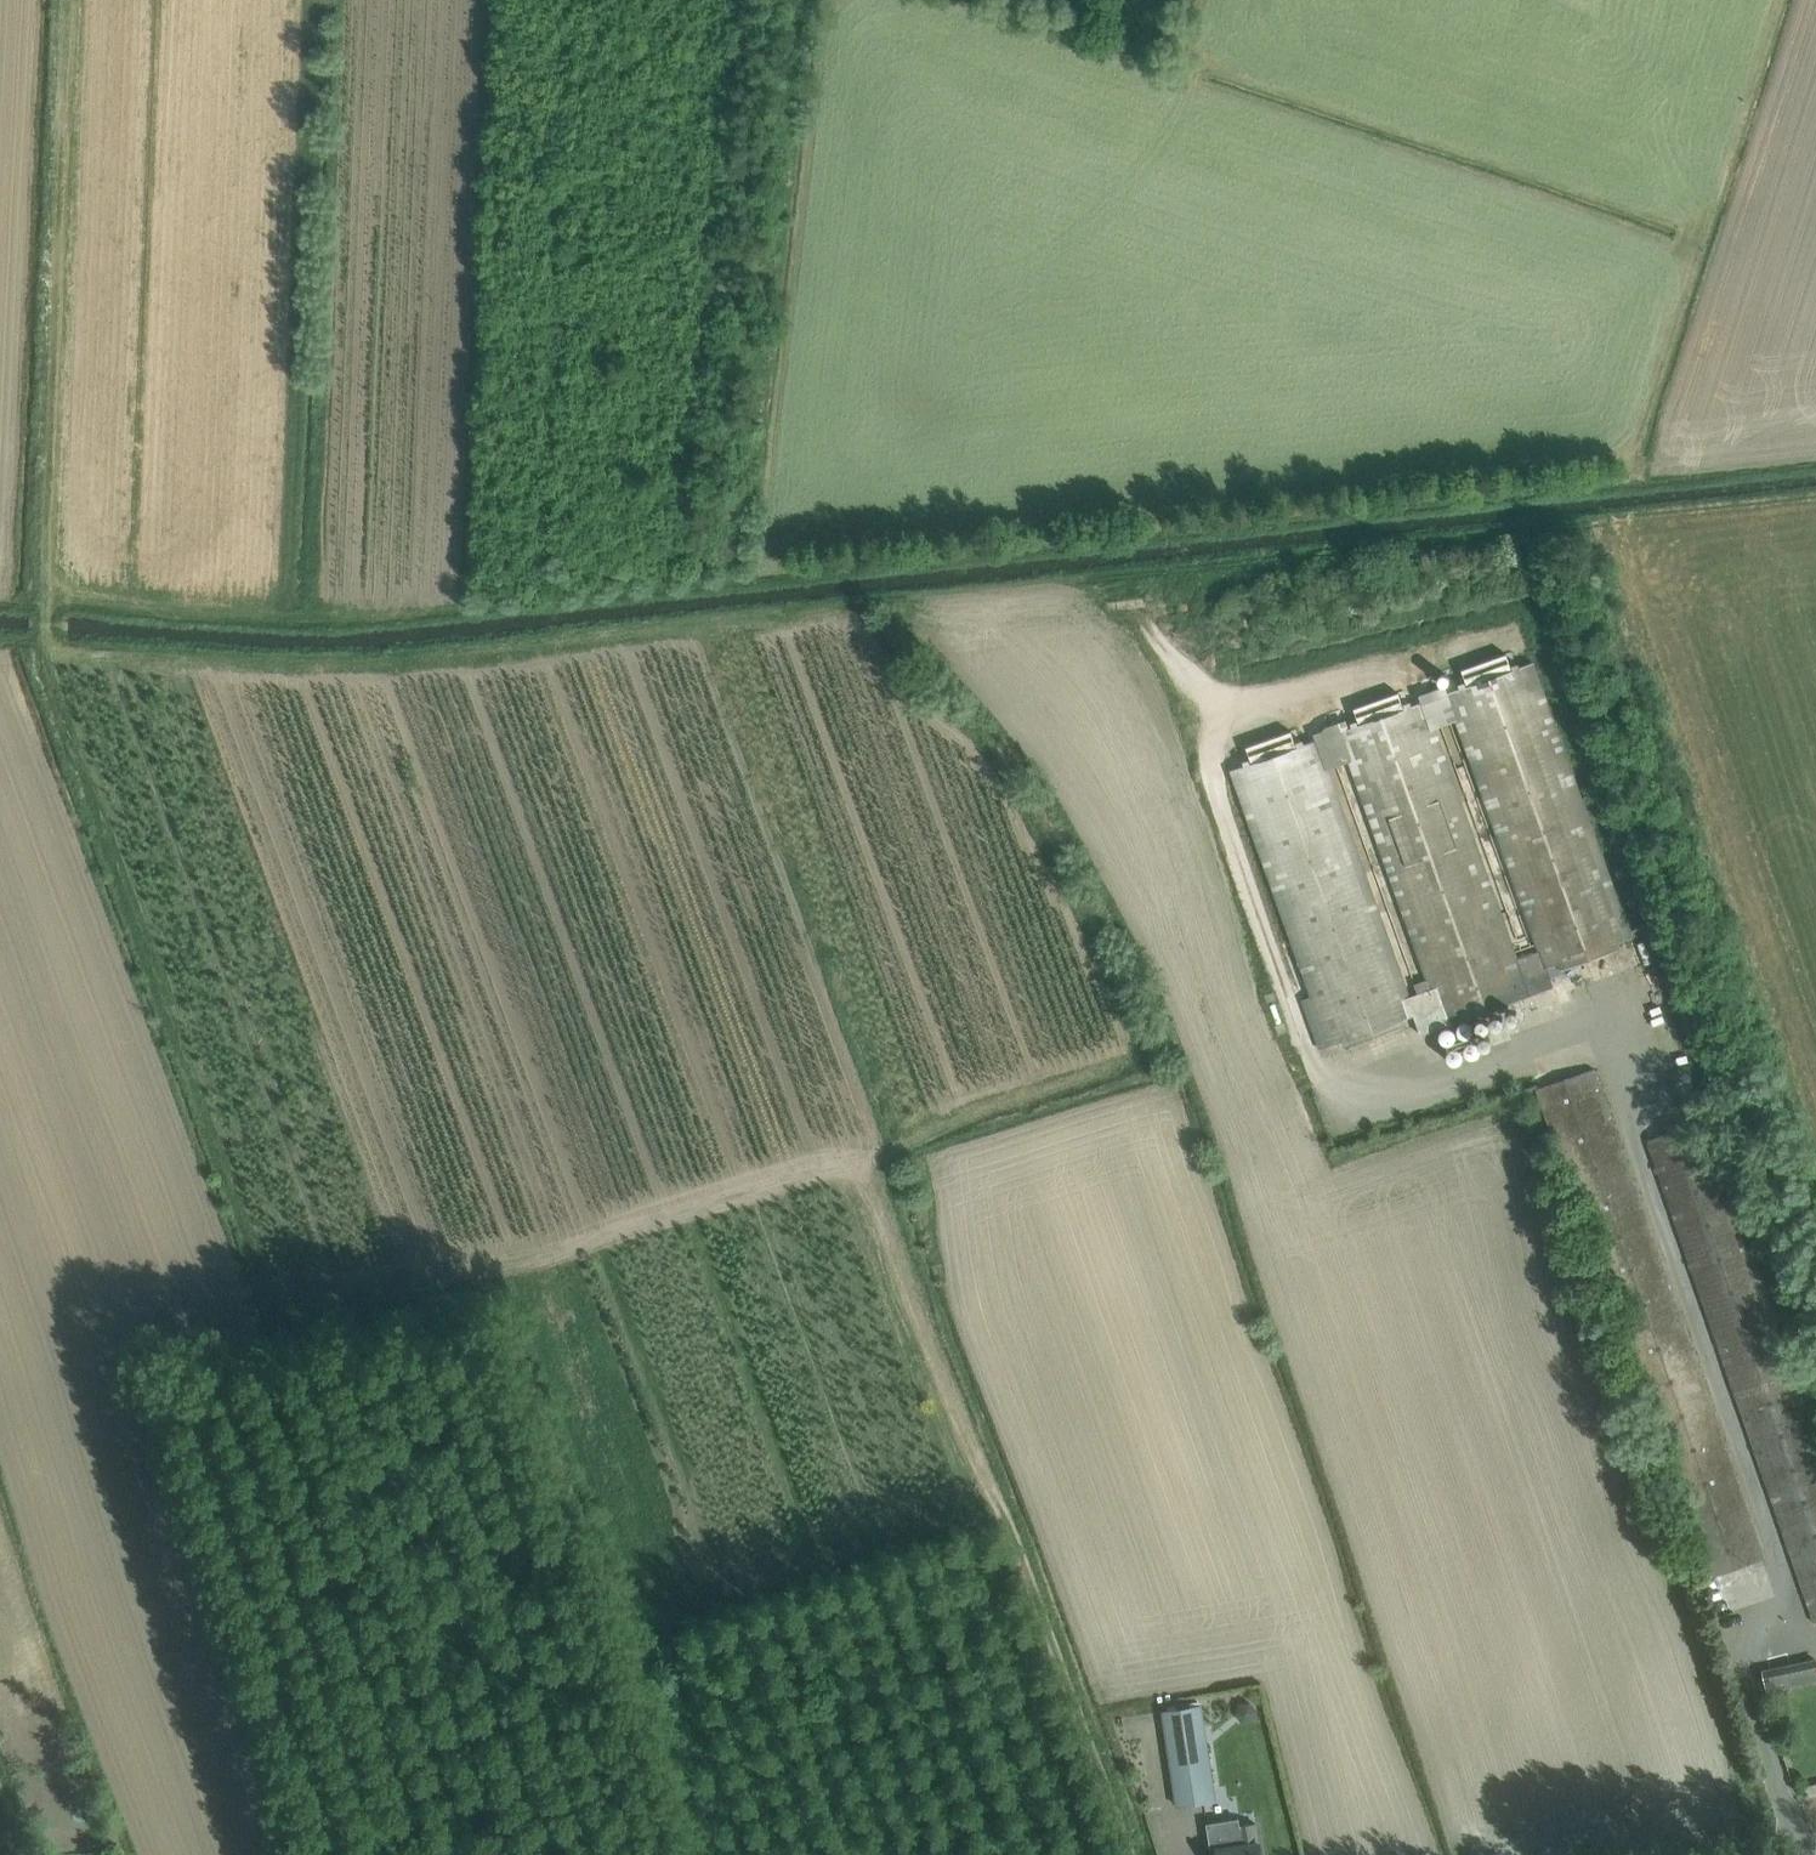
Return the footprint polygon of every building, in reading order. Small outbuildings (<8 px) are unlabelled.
[(1412,993),(1319,736),(1295,746),(1292,737),(1257,749),(1260,759),(1233,769),(1312,996),(1304,999),(1321,1047),(1416,1013),(1423,1033),(1556,985),(1548,965),(1635,934),(1536,659),(1509,669),(1506,660),(1472,673),(1475,682),(1447,692),(1539,948),(1519,955),(1428,698),(1402,707),(1398,699),(1364,711),(1368,720),(1340,730),(1431,987),(1412,993)] [(1764,1558),(1666,1275),(1594,1069),(1537,1089),(1707,1577),(1764,1558)] [(1746,1422),(1815,1622),(1815,1440),(1705,1120),(1648,1140),(1746,1422)] [(1764,1670),(1769,1692),(1815,1681),(1815,1657),(1764,1668),(1764,1670)] [(1166,1733),(1174,1781),(1177,1805),(1216,1799),(1204,1727),(1166,1733)] [(1256,1823),(1239,1825),(1241,1845),(1218,1848),(1219,1854),(1261,1854),(1259,1842),(1256,1823)]
